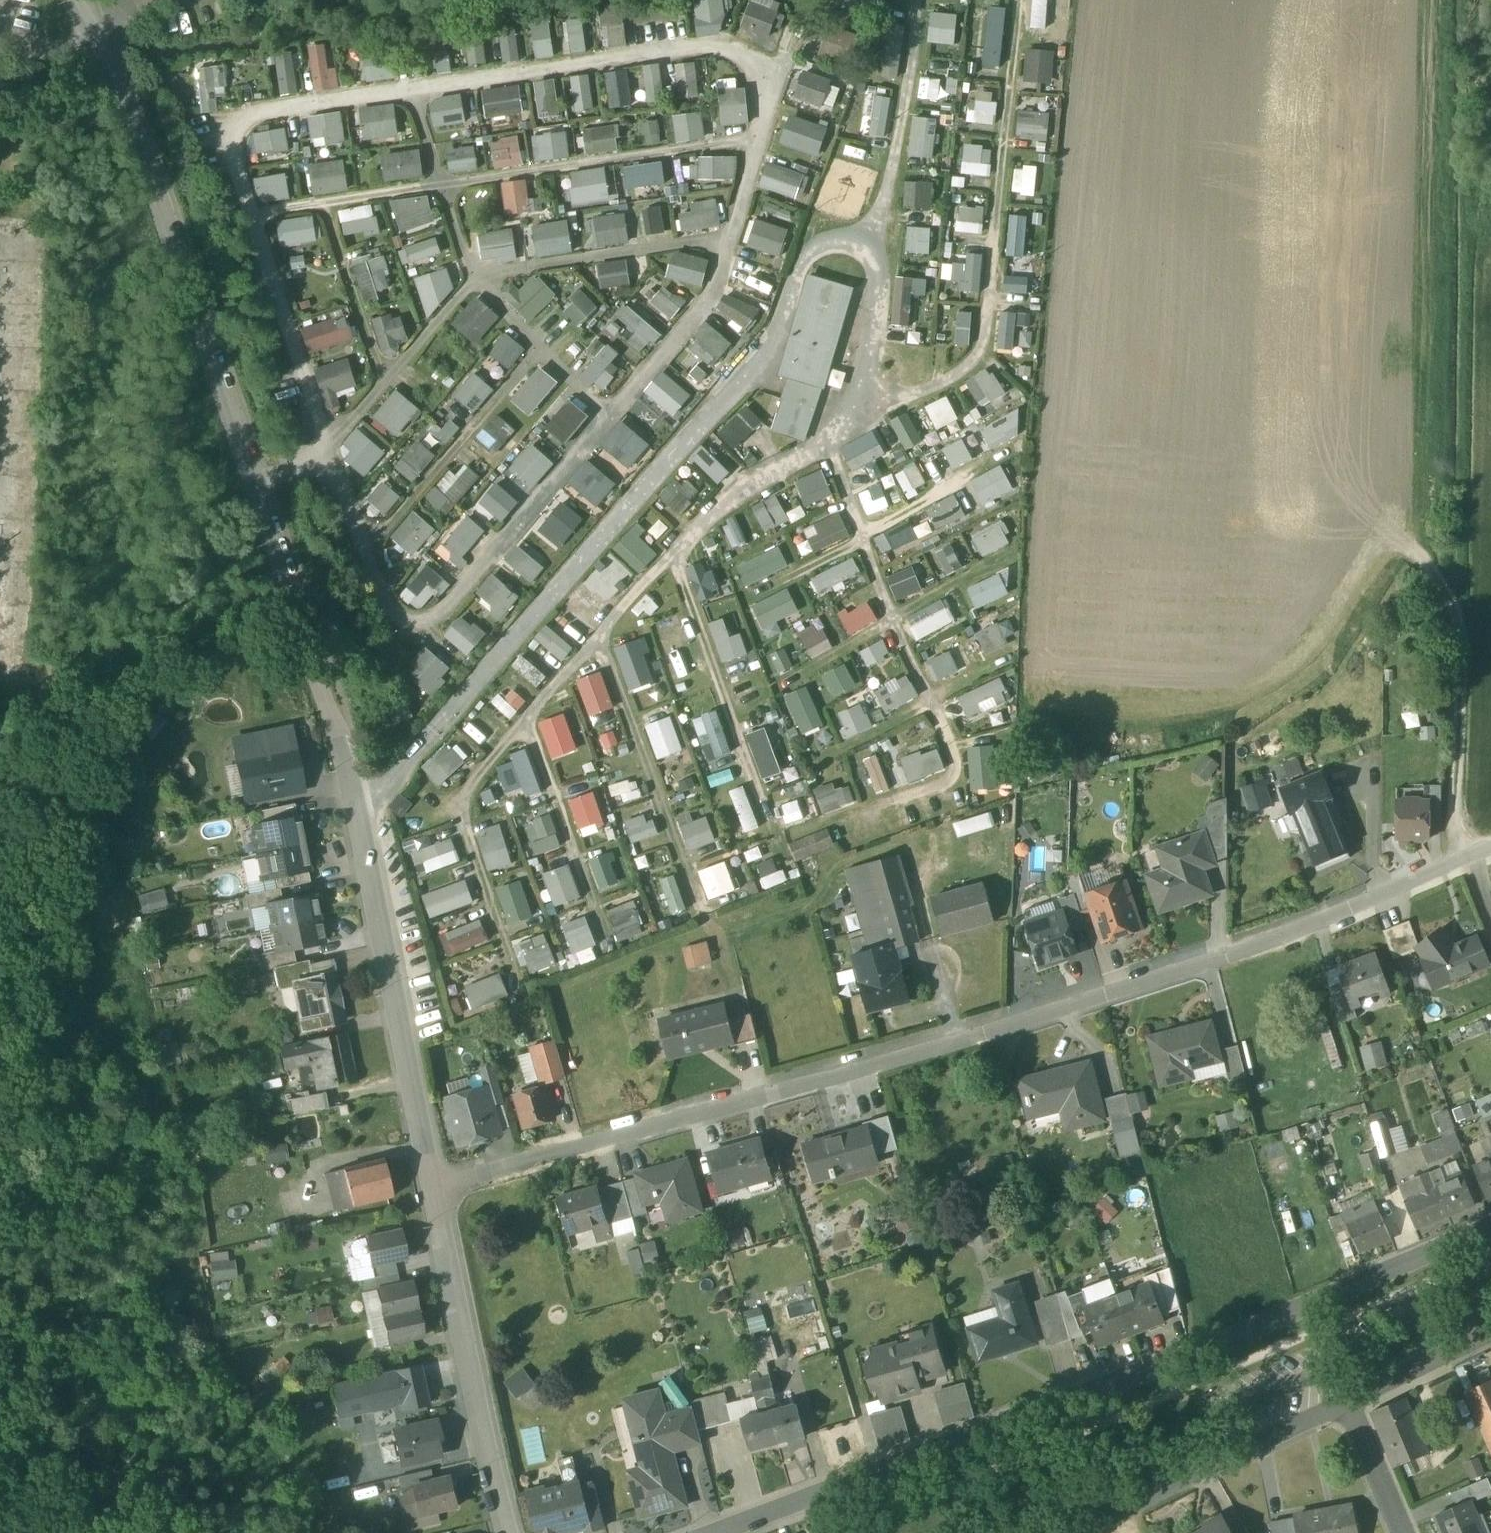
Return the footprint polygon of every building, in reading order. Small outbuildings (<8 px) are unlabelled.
[(697,35),(725,34),(723,0),(695,0),(697,35)] [(769,37),(783,3),(776,0),(752,0),(742,26),(769,37)] [(610,24),(612,47),(628,46),(625,4),(601,6),(602,25),(610,24)] [(1045,7),(1042,27),(1059,29),(1062,9),(1045,7)] [(930,11),(929,42),(957,43),(958,12),(930,11)] [(582,17),(566,20),(572,52),(588,49),(582,17)] [(537,58),(556,55),(551,21),(531,24),(537,58)] [(828,26),(821,53),(851,61),(858,33),(828,26)] [(516,33),(498,36),(503,62),(521,59),(516,33)] [(902,40),(884,38),(881,75),(898,77),(902,40)] [(429,44),(437,74),(454,69),(447,40),(429,44)] [(340,88),(337,66),(328,67),(325,42),(308,44),(314,91),(340,88)] [(469,64),(486,63),(485,44),(468,45),(469,64)] [(1025,81),(1054,82),(1055,49),(1026,48),(1025,81)] [(399,78),(398,50),(364,52),(365,80),(399,78)] [(296,52),(279,53),(281,94),(298,93),(296,52)] [(679,97),(700,95),(698,62),(678,63),(679,97)] [(647,100),(663,100),(663,64),(647,64),(647,100)] [(215,95),(226,95),(224,65),(197,67),(199,112),(216,111),(215,95)] [(611,108),(634,104),(628,69),(605,73),(611,108)] [(806,69),(802,80),(793,77),(787,94),(824,107),(834,79),(806,69)] [(915,97),(941,101),(945,74),(919,70),(915,97)] [(577,111),(595,108),(589,73),(571,76),(577,111)] [(535,81),(539,117),(561,114),(557,79),(535,81)] [(486,117),(524,113),(521,85),(483,89),(486,117)] [(978,90),(976,110),(968,109),(966,121),(994,124),(997,92),(978,90)] [(464,94),(433,97),(436,125),(467,121),(464,94)] [(887,135),(891,96),(874,95),(871,134),(887,135)] [(366,140),(401,134),(395,102),(361,108),(366,140)] [(1049,139),(1050,111),(1018,110),(1017,138),(1049,139)] [(314,146),(347,143),(343,111),(310,114),(314,146)] [(703,111),(674,115),(678,142),(707,138),(703,111)] [(791,113),(780,143),(820,157),(830,126),(791,113)] [(936,156),(937,117),(912,116),(911,155),(936,156)] [(618,150),(617,135),(628,135),(628,124),(585,127),(586,152),(618,150)] [(255,130),(256,152),(290,150),(289,129),(255,130)] [(567,130),(533,135),(537,161),(571,156),(567,130)] [(521,136),(493,140),(496,168),(524,165),(521,136)] [(990,174),(991,146),(963,145),(962,174),(990,174)] [(448,147),(449,170),(479,169),(478,146),(448,147)] [(426,175),(421,148),(382,155),(387,181),(426,175)] [(701,155),(701,165),(691,165),(691,179),(737,178),(737,155),(701,155)] [(310,163),(312,194),(349,191),(347,160),(310,163)] [(665,162),(626,164),(627,186),(666,184),(665,162)] [(767,163),(760,186),(801,198),(808,175),(767,163)] [(569,190),(572,206),(612,198),(605,165),(573,172),(576,188),(569,190)] [(1037,168),(1014,165),(1011,192),(1035,195),(1037,168)] [(261,202),(291,199),(289,173),(258,177),(261,202)] [(505,213),(530,212),(529,180),(504,181),(505,213)] [(905,207),(934,207),(934,181),(906,180),(905,207)] [(391,204),(401,233),(437,220),(426,191),(391,204)] [(719,199),(692,201),(693,213),(681,214),(682,229),(721,227),(719,199)] [(640,208),(647,235),(666,231),(660,203),(640,208)] [(956,230),(981,234),(985,209),(960,205),(956,230)] [(341,208),(343,234),(378,232),(376,206),(341,208)] [(277,222),(283,248),(320,240),(314,213),(277,222)] [(596,215),(597,244),(629,243),(628,214),(596,215)] [(1008,214),(1007,255),(1026,256),(1027,215),(1008,214)] [(742,245),(783,254),(790,228),(749,218),(742,245)] [(570,220),(534,224),(538,255),(574,251),(570,220)] [(931,252),(931,227),(907,226),(906,252),(931,252)] [(501,260),(519,258),(515,229),(479,233),(483,257),(500,255),(501,260)] [(436,235),(398,250),(404,266),(443,251),(436,235)] [(668,275),(704,286),(712,259),(676,249),(668,275)] [(379,297),(377,290),(391,286),(383,253),(354,260),(364,301),(379,297)] [(953,262),(952,291),(982,291),(983,254),(968,253),(968,263),(953,262)] [(605,289),(633,282),(626,257),(598,264),(605,289)] [(742,262),(737,279),(761,286),(766,269),(742,262)] [(538,273),(519,288),(513,281),(502,289),(526,321),(557,298),(538,273)] [(914,294),(926,295),(927,278),(896,275),(892,324),(911,325),(914,294)] [(1030,292),(1029,275),(1004,276),(1005,293),(1030,292)] [(805,290),(809,291),(813,277),(810,276),(805,290)] [(780,377),(790,380),(821,389),(824,390),(836,349),(831,348),(849,288),(813,277),(809,291),(796,337),(792,336),(780,377)] [(651,303),(674,319),(687,301),(664,285),(651,303)] [(583,290),(564,311),(581,326),(600,305),(583,290)] [(752,326),(760,307),(725,293),(717,312),(752,326)] [(452,321),(474,344),(502,318),(480,295),(452,321)] [(637,332),(629,341),(641,351),(651,340),(652,340),(660,331),(628,302),(617,315),(637,332)] [(958,311),(957,343),(971,343),(972,312),(958,311)] [(1000,311),(999,348),(1015,349),(1016,324),(1030,324),(1031,312),(1000,311)] [(401,312),(373,320),(383,351),(411,342),(401,312)] [(349,315),(303,327),(309,352),(356,341),(349,315)] [(692,349),(713,367),(734,343),(708,320),(694,335),(700,340),(692,349)] [(509,367),(526,349),(507,332),(490,349),(509,367)] [(579,376),(592,387),(596,382),(605,390),(620,373),(610,364),(620,353),(609,343),(579,376)] [(342,405),(337,391),(359,384),(350,357),(315,369),(328,409),(342,405)] [(704,380),(711,366),(695,357),(687,372),(704,380)] [(530,415),(560,382),(542,365),(511,398),(530,415)] [(966,382),(981,405),(1004,390),(989,366),(966,382)] [(646,391),(674,416),(693,395),(665,370),(646,391)] [(475,371),(454,395),(474,412),(495,388),(475,371)] [(804,440),(821,389),(790,380),(773,430),(804,440)] [(398,437),(422,409),(398,389),(374,417),(398,437)] [(936,429),(959,419),(949,395),(925,405),(936,429)] [(545,426),(565,444),(590,416),(569,398),(545,426)] [(732,448),(764,424),(750,405),(718,429),(732,448)] [(980,428),(986,439),(971,447),(976,457),(1025,431),(1015,410),(980,428)] [(907,450),(923,440),(907,412),(890,422),(907,450)] [(476,436),(496,453),(516,430),(497,413),(476,436)] [(444,443),(459,428),(449,417),(433,432),(444,443)] [(629,469),(652,445),(624,419),(601,443),(629,469)] [(366,476),(387,452),(359,427),(338,450),(366,476)] [(839,449),(850,471),(887,453),(876,431),(839,449)] [(944,447),(954,468),(975,458),(965,437),(944,447)] [(414,482),(437,455),(419,439),(396,467),(414,482)] [(535,442),(510,467),(530,488),(556,464),(535,442)] [(703,445),(692,456),(720,483),(731,472),(703,445)] [(590,457),(569,481),(598,507),(619,483),(590,457)] [(457,476),(451,470),(427,497),(447,515),(481,476),(467,464),(457,476)] [(918,464),(897,472),(905,494),(927,487),(918,464)] [(983,504),(1015,488),(1003,464),(971,480),(983,504)] [(823,469),(795,480),(806,507),(834,495),(823,469)] [(676,477),(659,493),(676,511),(693,494),(676,477)] [(368,498),(386,514),(402,497),(384,480),(368,498)] [(480,502),(503,522),(521,502),(498,481),(480,502)] [(926,509),(938,530),(968,513),(956,492),(926,509)] [(753,506),(766,531),(789,520),(776,495),(753,506)] [(564,500),(538,530),(559,548),(585,519),(564,500)] [(412,556),(437,529),(415,509),(390,536),(412,556)] [(840,511),(804,528),(815,552),(851,535),(840,511)] [(457,566),(488,531),(469,514),(437,549),(457,566)] [(737,517),(724,521),(732,549),(746,545),(737,517)] [(884,554),(918,536),(909,519),(875,537),(884,554)] [(1003,520),(972,532),(980,555),(1012,543),(1003,520)] [(614,546),(640,573),(659,554),(641,536),(645,531),(638,523),(614,546)] [(519,543),(505,558),(531,582),(545,567),(519,543)] [(946,574),(964,566),(953,543),(935,552),(946,574)] [(779,544),(738,565),(748,585),(789,564),(779,544)] [(817,593),(862,574),(855,557),(810,576),(817,593)] [(719,593),(708,560),(689,566),(699,600),(719,593)] [(400,594),(420,612),(448,582),(428,563),(400,594)] [(627,588),(598,563),(584,578),(613,603),(627,588)] [(898,601),(924,589),(913,565),(887,577),(898,601)] [(472,597),(502,619),(521,594),(492,572),(472,597)] [(978,608),(1009,592),(999,572),(967,588),(978,608)] [(789,587),(753,604),(768,637),(781,631),(777,621),(800,610),(789,587)] [(573,591),(557,609),(587,636),(604,618),(573,591)] [(907,617),(918,639),(956,621),(945,598),(907,617)] [(840,616),(851,635),(879,618),(868,599),(840,616)] [(468,655),(486,635),(463,615),(445,634),(468,655)] [(710,622),(724,662),(749,654),(742,633),(731,637),(724,618),(710,622)] [(818,621),(799,632),(813,658),(832,648),(818,621)] [(998,621),(976,631),(987,654),(1009,644),(998,621)] [(563,661),(574,648),(548,624),(536,636),(563,661)] [(645,636),(615,647),(630,689),(655,681),(645,654),(651,652),(645,636)] [(868,665),(891,654),(884,640),(861,651),(868,665)] [(403,670),(432,696),(446,681),(441,676),(450,666),(427,645),(403,670)] [(771,654),(780,671),(791,666),(782,649),(771,654)] [(946,649),(924,659),(935,683),(957,672),(946,649)] [(537,687),(548,676),(523,653),(513,665),(537,687)] [(824,673),(835,696),(857,685),(846,662),(824,673)] [(590,717),(616,707),(601,670),(575,680),(590,717)] [(908,673),(876,691),(888,713),(920,695),(908,673)] [(958,696),(968,718),(1011,699),(1002,677),(958,696)] [(511,719),(527,700),(510,686),(494,704),(511,719)] [(811,686),(788,692),(799,732),(822,726),(811,686)] [(839,712),(848,736),(874,726),(864,702),(839,712)] [(554,759),(580,748),(565,712),(539,722),(554,759)] [(658,759),(683,750),(672,715),(646,724),(658,759)] [(764,779),(784,771),(767,726),(747,733),(764,779)] [(256,739),(260,758),(291,752),(287,732),(256,739)] [(238,742),(249,797),(298,787),(291,752),(260,758),(256,739),(238,742)] [(697,749),(704,771),(727,764),(720,742),(697,749)] [(451,744),(422,763),(437,785),(466,766),(451,744)] [(970,746),(972,789),(998,788),(996,745),(970,746)] [(901,760),(909,782),(947,768),(938,746),(901,760)] [(528,748),(512,753),(518,770),(506,774),(510,787),(522,783),(526,796),(543,791),(528,748)] [(878,753),(865,758),(878,792),(890,787),(878,753)] [(1207,778),(1219,764),(1212,758),(1199,772),(1207,778)] [(1276,765),(1280,779),(1303,774),(1299,760),(1276,765)] [(856,768),(860,781),(871,777),(867,764),(856,768)] [(1301,832),(1317,872),(1350,858),(1326,800),(1331,798),(1321,774),(1281,790),(1291,814),(1282,818),(1288,833),(1291,832),(1301,832)] [(615,804),(636,801),(634,779),(612,782),(615,804)] [(1242,786),(1250,812),(1273,805),(1265,779),(1242,786)] [(833,782),(814,789),(823,813),(856,801),(851,786),(837,791),(833,782)] [(731,789),(741,831),(758,827),(748,785),(731,789)] [(1430,820),(1441,821),(1441,786),(1429,786),(1428,802),(1430,802),(1430,820)] [(576,829),(604,823),(598,791),(570,797),(576,829)] [(787,826),(813,817),(806,796),(780,805),(787,826)] [(1396,839),(1429,839),(1430,820),(1430,802),(1428,802),(1396,801),(1396,839)] [(260,812),(263,825),(297,818),(294,804),(260,812)] [(659,834),(654,814),(625,822),(631,843),(659,834)] [(533,855),(561,846),(552,816),(524,824),(533,855)] [(1207,843),(1213,863),(1227,859),(1227,816),(1206,823),(1212,841),(1207,843)] [(683,824),(689,848),(717,841),(711,817),(683,824)] [(255,827),(261,854),(304,845),(298,818),(297,818),(263,825),(255,827)] [(1198,826),(1202,836),(1204,836),(1207,843),(1212,841),(1206,823),(1198,826)] [(487,868),(510,865),(504,824),(481,827),(487,868)] [(802,841),(809,855),(836,842),(829,828),(802,841)] [(1148,878),(1160,913),(1210,896),(1201,870),(1214,866),(1213,863),(1207,843),(1204,836),(1202,836),(1159,851),(1159,853),(1165,851),(1171,870),(1148,878)] [(411,840),(422,873),(461,861),(453,837),(423,847),(420,837),(411,840)] [(309,871),(304,845),(261,854),(257,855),(262,880),(273,878),(308,871),(309,871)] [(600,889),(620,882),(610,852),(590,859),(600,889)] [(846,870),(865,937),(869,952),(891,945),(893,950),(915,944),(905,908),(909,907),(896,856),(846,870)] [(757,865),(766,888),(785,881),(776,858),(757,865)] [(710,899),(738,889),(726,860),(699,870),(710,899)] [(553,906),(581,899),(572,864),(544,871),(553,906)] [(1067,874),(1069,880),(1082,876),(1080,870),(1067,874)] [(273,878),(275,890),(280,889),(310,883),(308,871),(273,878)] [(662,877),(669,913),(685,910),(678,875),(662,877)] [(1069,880),(1074,894),(1081,914),(1092,911),(1090,903),(1087,896),(1088,895),(1082,876),(1069,880)] [(430,917),(475,903),(468,879),(422,894),(430,917)] [(522,880),(497,887),(509,924),(533,916),(522,880)] [(1092,911),(1103,942),(1141,929),(1125,883),(1088,895),(1087,896),(1090,903),(1092,911)] [(931,901),(942,939),(995,923),(984,886),(931,901)] [(282,902),(280,889),(275,890),(245,896),(248,910),(267,906),(267,905),(282,902)] [(1086,929),(1081,914),(1074,894),(1057,900),(1062,913),(1063,913),(1070,934),(1086,929)] [(267,906),(272,929),(319,920),(314,896),(282,902),(267,905),(267,906)] [(607,912),(619,941),(644,931),(632,902),(607,912)] [(1033,944),(1041,967),(1058,961),(1057,957),(1076,951),(1070,934),(1063,913),(1062,913),(1027,925),(1029,931),(1026,934),(1029,943),(1033,944)] [(589,917),(563,922),(569,952),(595,947),(589,917)] [(324,943),(319,920),(272,929),(276,952),(276,953),(293,950),(324,943)] [(483,920),(440,932),(446,954),(489,942),(483,920)] [(1383,931),(1394,960),(1420,950),(1419,949),(1419,948),(1409,921),(1383,931)] [(519,943),(532,973),(557,962),(544,932),(519,943)] [(1420,950),(1428,960),(1445,983),(1487,965),(1476,939),(1453,949),(1440,932),(1419,948),(1419,949),(1420,950)] [(907,1001),(893,950),(891,945),(869,952),(865,937),(850,941),(870,1011),(907,1001)] [(682,946),(687,968),(714,961),(708,940),(682,946)] [(261,971),(273,969),(296,964),(293,950),(276,953),(276,952),(257,956),(261,971)] [(1342,984),(1349,1001),(1351,1000),(1388,986),(1376,956),(1337,971),(1342,984)] [(1432,988),(1445,983),(1428,960),(1422,962),(1432,988)] [(308,961),(296,964),(273,969),(278,991),(282,990),(294,987),(293,983),(312,979),(308,961)] [(320,1019),(322,1026),(343,1022),(333,974),(312,979),(293,983),(294,987),(302,1023),(320,1019)] [(471,1007),(509,998),(503,974),(465,983),(471,1007)] [(1331,988),(1341,1024),(1358,1018),(1351,1000),(1349,1001),(1342,984),(1331,988)] [(660,1022),(669,1058),(729,1043),(731,1042),(726,1020),(722,1006),(660,1022)] [(729,1043),(730,1047),(756,1040),(749,1014),(726,1020),(731,1042),(729,1043)] [(320,1019),(302,1023),(303,1030),(322,1026),(320,1019)] [(1142,1042),(1154,1093),(1189,1085),(1186,1073),(1218,1065),(1215,1054),(1209,1030),(1174,1038),(1173,1034),(1142,1042)] [(313,1063),(318,1089),(355,1081),(345,1035),(281,1049),(285,1069),(313,1063)] [(1365,1069),(1387,1066),(1384,1041),(1362,1044),(1365,1069)] [(532,1049),(542,1084),(565,1077),(555,1043),(532,1049)] [(1218,1065),(1222,1081),(1245,1075),(1238,1049),(1215,1054),(1218,1065)] [(531,1051),(520,1054),(526,1081),(537,1078),(531,1051)] [(1077,1107),(1082,1127),(1103,1121),(1089,1065),(1020,1082),(1029,1119),(1077,1107)] [(487,1088),(492,1106),(504,1102),(493,1067),(481,1071),(486,1088),(487,1088)] [(456,1133),(460,1146),(500,1134),(492,1106),(487,1088),(486,1088),(446,1100),(451,1114),(447,1121),(450,1129),(456,1133)] [(524,1123),(526,1127),(553,1120),(544,1088),(517,1096),(521,1109),(518,1110),(522,1123),(524,1123)] [(327,1092),(290,1097),(292,1113),(329,1109),(327,1092)] [(1106,1100),(1113,1126),(1134,1121),(1127,1095),(1106,1100)] [(1476,1102),(1483,1120),(1490,1116),(1490,1095),(1476,1102)] [(338,1107),(340,1116),(348,1115),(347,1106),(338,1107)] [(1444,1134),(1455,1132),(1450,1109),(1440,1111),(1444,1134)] [(1369,1119),(1379,1153),(1393,1149),(1383,1115),(1369,1119)] [(866,1130),(874,1157),(899,1150),(889,1116),(862,1123),(864,1130),(866,1130)] [(829,1171),(831,1179),(835,1178),(834,1175),(870,1164),(868,1158),(874,1157),(866,1130),(864,1130),(805,1147),(813,1176),(829,1171)] [(1421,1147),(1427,1164),(1464,1150),(1458,1134),(1421,1147)] [(709,1154),(721,1193),(771,1178),(763,1152),(760,1139),(709,1154)] [(763,1152),(771,1178),(783,1174),(775,1149),(763,1152)] [(1360,1155),(1367,1176),(1373,1175),(1380,1173),(1373,1151),(1360,1155)] [(669,1199),(675,1218),(701,1211),(687,1160),(636,1175),(637,1181),(644,1206),(669,1199)] [(1490,1198),(1490,1160),(1473,1167),(1487,1200),(1490,1198)] [(343,1171),(351,1207),(391,1197),(381,1161),(343,1171)] [(1441,1168),(1429,1173),(1448,1216),(1474,1205),(1462,1177),(1447,1183),(1441,1168)] [(324,1176),(334,1212),(351,1207),(343,1171),(324,1176)] [(1415,1230),(1448,1216),(1429,1173),(1399,1186),(1405,1201),(1403,1202),(1415,1230)] [(623,1181),(598,1188),(600,1195),(625,1189),(624,1184),(623,1181)] [(624,1184),(625,1189),(633,1218),(633,1219),(647,1215),(644,1206),(637,1181),(624,1184)] [(558,1199),(568,1234),(593,1227),(607,1223),(600,1195),(598,1188),(598,1187),(558,1199)] [(608,1224),(633,1218),(625,1189),(600,1195),(607,1223),(608,1224)] [(1343,1214),(1348,1226),(1379,1214),(1374,1200),(1343,1214)] [(1391,1240),(1379,1214),(1348,1226),(1360,1253),(1391,1240)] [(608,1224),(611,1238),(636,1231),(633,1219),(633,1218),(608,1224)] [(612,1238),(611,1238),(608,1224),(607,1223),(593,1227),(597,1242),(612,1238)] [(365,1239),(371,1266),(394,1261),(406,1259),(400,1231),(365,1239)] [(235,1260),(228,1261),(227,1250),(211,1253),(216,1280),(237,1277),(235,1260)] [(371,1266),(373,1278),(397,1273),(394,1261),(371,1266)] [(1148,1285),(1160,1317),(1180,1309),(1170,1268),(1144,1278),(1147,1286),(1148,1285)] [(373,1278),(376,1290),(399,1285),(397,1273),(373,1278)] [(1081,1329),(1094,1324),(1088,1308),(1118,1297),(1119,1296),(1114,1283),(1113,1284),(1112,1281),(1068,1297),(1073,1310),(1080,1329),(1081,1329)] [(376,1290),(382,1317),(417,1310),(411,1282),(399,1285),(376,1290)] [(995,1293),(998,1305),(1023,1298),(1019,1285),(995,1293)] [(1119,1296),(1118,1297),(1132,1334),(1133,1334),(1132,1330),(1142,1326),(1144,1330),(1162,1323),(1160,1317),(1148,1285),(1147,1286),(1119,1296)] [(1102,1345),(1132,1334),(1118,1297),(1088,1308),(1094,1324),(1102,1345)] [(1037,1344),(1023,1298),(998,1305),(1003,1321),(969,1331),(979,1364),(1002,1357),(1001,1355),(1037,1344)] [(309,1326),(333,1318),(329,1305),(305,1313),(309,1326)] [(761,1307),(745,1312),(752,1334),(768,1330),(761,1307)] [(423,1337),(417,1310),(382,1317),(388,1345),(411,1340),(423,1337)] [(1073,1310),(1064,1313),(1071,1340),(1084,1336),(1081,1329),(1080,1329),(1073,1310)] [(1048,1346),(1071,1340),(1064,1313),(1041,1319),(1048,1346)] [(374,1348),(388,1345),(382,1317),(368,1320),(374,1348)] [(832,1329),(834,1336),(842,1333),(840,1326),(832,1329)] [(878,1386),(883,1401),(920,1390),(917,1379),(945,1371),(933,1328),(911,1334),(913,1342),(872,1353),(866,1365),(872,1387),(878,1386)] [(751,1343),(761,1379),(771,1377),(768,1362),(779,1359),(772,1337),(751,1343)] [(388,1345),(391,1356),(414,1351),(411,1340),(388,1345)] [(523,1366),(504,1381),(518,1398),(537,1384),(523,1366)] [(372,1409),(372,1410),(394,1405),(394,1403),(401,1402),(403,1409),(427,1404),(423,1386),(419,1368),(401,1372),(400,1367),(378,1372),(379,1377),(365,1380),(372,1409)] [(751,1375),(760,1414),(769,1412),(761,1379),(757,1380),(755,1375),(751,1375)] [(779,1409),(771,1377),(761,1379),(769,1412),(777,1444),(805,1436),(796,1404),(779,1409)] [(330,1388),(337,1417),(372,1409),(365,1380),(330,1388)] [(1490,1452),(1490,1380),(1464,1392),(1490,1452)] [(955,1386),(965,1421),(975,1418),(965,1383),(955,1386)] [(944,1427),(965,1421),(955,1386),(934,1392),(944,1427)] [(629,1472),(641,1518),(687,1506),(673,1451),(671,1442),(664,1416),(666,1415),(660,1391),(624,1400),(636,1444),(646,1441),(652,1466),(642,1469),(629,1472)] [(1372,1415),(1385,1447),(1419,1433),(1405,1398),(1372,1415)] [(728,1399),(692,1408),(698,1431),(734,1422),(728,1399)] [(901,1406),(880,1412),(890,1447),(911,1441),(901,1406)] [(699,1435),(698,1431),(692,1408),(666,1415),(664,1416),(671,1442),(699,1435)] [(750,1451),(777,1444),(769,1412),(760,1414),(741,1420),(750,1451)] [(871,1415),(881,1450),(890,1447),(880,1412),(871,1415)] [(437,1423),(392,1434),(399,1464),(444,1454),(437,1423)] [(1385,1447),(1393,1467),(1427,1453),(1419,1433),(1385,1447)] [(701,1443),(699,1435),(671,1442),(673,1451),(701,1443)] [(636,1444),(642,1469),(652,1466),(646,1441),(636,1444)] [(1463,1464),(1471,1483),(1486,1477),(1478,1458),(1463,1464)] [(432,1470),(425,1471),(427,1483),(435,1481),(432,1470)] [(397,1478),(400,1492),(413,1489),(412,1487),(427,1483),(425,1471),(397,1478)] [(412,1487),(413,1489),(419,1516),(437,1512),(457,1507),(450,1478),(435,1481),(427,1483),(412,1487)] [(1460,1506),(1471,1502),(1471,1503),(1490,1495),(1490,1490),(1486,1479),(1454,1492),(1460,1506)] [(537,1532),(559,1532),(585,1526),(587,1532),(591,1531),(579,1486),(580,1486),(579,1482),(546,1491),(545,1487),(526,1492),(537,1532)] [(579,1486),(591,1531),(603,1528),(592,1483),(580,1486),(579,1486)] [(407,1519),(419,1516),(413,1489),(400,1492),(407,1519)] [(1472,1520),(1477,1517),(1471,1503),(1471,1502),(1460,1506),(1435,1517),(1441,1532),(1477,1532),(1472,1520)] [(1296,1532),(1356,1532),(1351,1507),(1293,1517),(1293,1520),(1296,1532)] [(439,1522),(437,1512),(419,1516),(407,1519),(409,1529),(439,1522)] [(1477,1517),(1472,1520),(1477,1532),(1489,1532),(1481,1515),(1477,1517)] [(1221,1517),(1203,1527),(1205,1531),(1206,1532),(1230,1532),(1221,1517)] [(1270,1532),(1296,1532),(1293,1520),(1268,1525),(1270,1532)]
